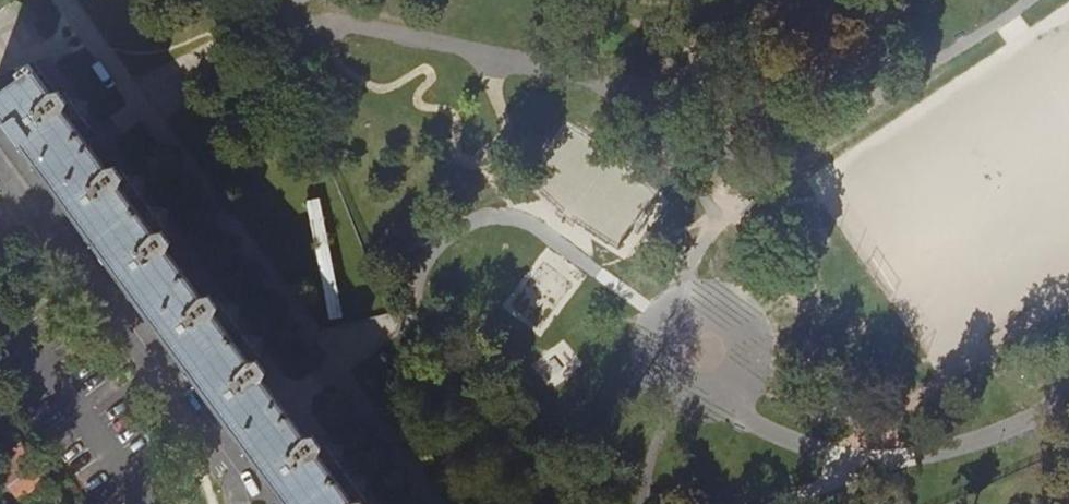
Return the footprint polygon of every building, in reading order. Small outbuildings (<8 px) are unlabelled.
[(288,503),(355,503),(31,65),(20,73),(23,77),(0,94),(0,114),(288,503)] [(0,460),(0,475),(9,487),(10,487),(38,465),(22,444),(0,460)] [(38,465),(10,487),(21,502),(50,481),(38,465)] [(46,503),(67,503),(54,487),(41,497),(46,503)]
